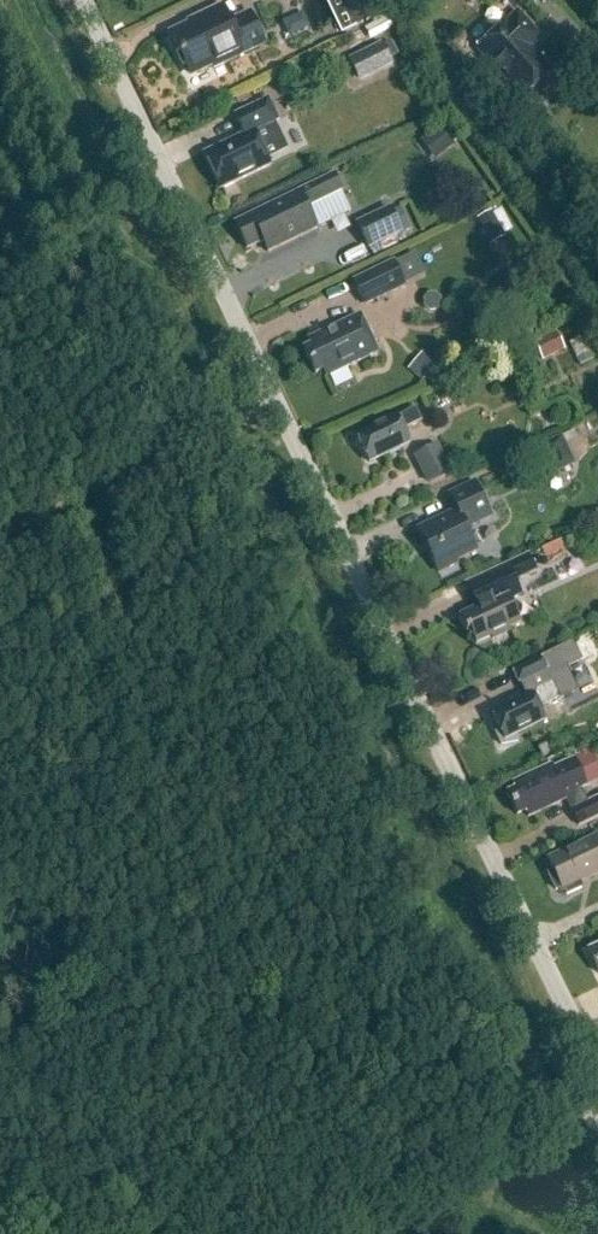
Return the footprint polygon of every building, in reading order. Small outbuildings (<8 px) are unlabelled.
[(353,29),(369,21),(359,0),(342,0),(339,1),(353,29)] [(231,23),(223,6),(201,17),(203,21),(171,37),(182,58),(183,58),(191,75),(210,66),(211,68),(214,70),(265,45),(250,14),(231,23)] [(518,15),(480,51),(526,100),(554,74),(531,49),(541,39),(518,15)] [(392,67),(389,61),(383,48),(382,45),(351,60),(361,82),(392,67)] [(269,101),(236,117),(245,136),(204,156),(221,190),(271,166),(255,133),(279,122),(269,101)] [(422,140),(438,159),(459,142),(444,123),(422,140)] [(342,192),(334,176),(235,224),(248,250),(263,243),(268,254),(317,230),(307,209),(342,192)] [(358,225),(369,249),(401,234),(390,210),(358,225)] [(478,219),(491,246),(505,239),(491,212),(478,219)] [(365,306),(404,287),(393,264),(354,282),(365,306)] [(323,371),(326,378),(377,353),(360,316),(309,341),(312,347),(304,351),(316,375),(323,371)] [(534,341),(543,360),(566,350),(558,331),(534,341)] [(411,369),(425,381),(439,365),(425,353),(411,369)] [(397,418),(357,437),(369,463),(410,444),(404,431),(421,423),(415,410),(397,418)] [(543,444),(556,474),(576,466),(568,445),(580,440),(576,430),(543,444)] [(451,472),(438,446),(415,457),(429,483),(451,472)] [(449,495),(457,512),(417,530),(438,573),(459,563),(458,561),(477,551),(466,529),(491,517),(475,483),(449,495)] [(471,632),(476,644),(492,637),(493,640),(510,632),(509,629),(521,623),(510,600),(523,594),(516,580),(538,569),(530,552),(466,582),(478,608),(459,617),(467,634),(471,632)] [(574,660),(567,645),(513,672),(520,687),(574,660)] [(494,732),(500,745),(518,741),(517,733),(544,720),(539,708),(560,698),(552,682),(536,689),(538,693),(532,695),(532,694),(491,713),(499,730),(494,732)] [(566,798),(578,824),(597,815),(597,796),(587,802),(580,787),(586,784),(574,758),(554,767),(552,763),(512,781),(516,788),(507,792),(516,813),(525,809),(528,815),(566,798)] [(555,871),(549,874),(556,890),(562,888),(563,890),(565,889),(567,895),(582,888),(579,882),(597,874),(597,838),(597,837),(549,859),(555,871)] [(587,950),(597,973),(597,945),(587,950)]
